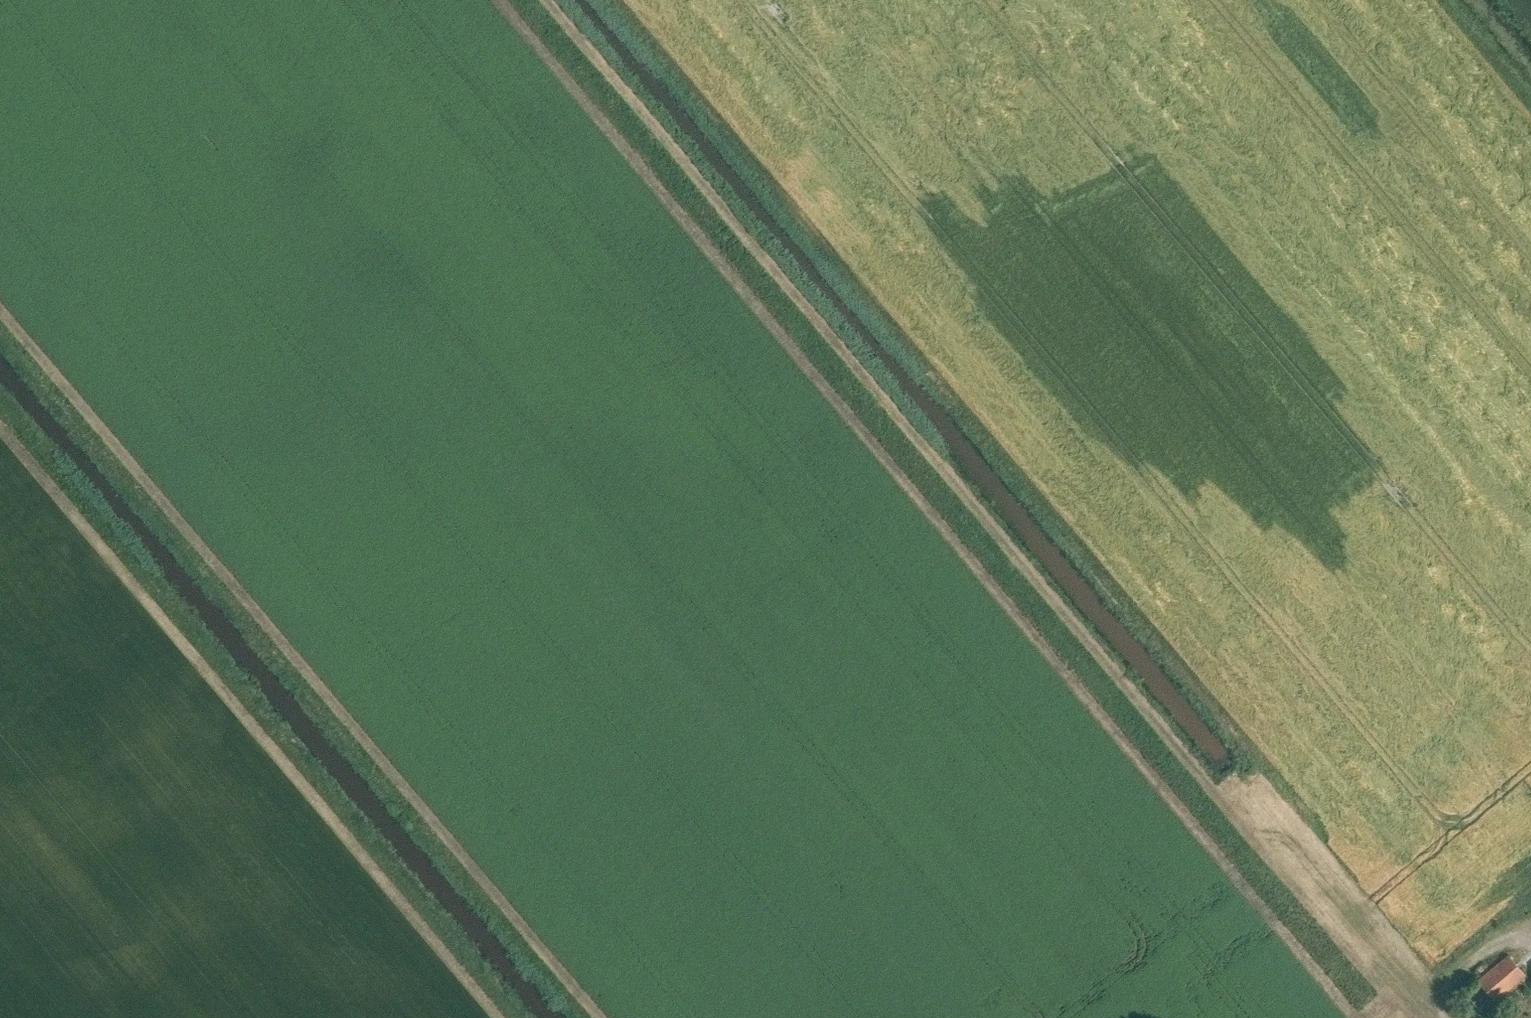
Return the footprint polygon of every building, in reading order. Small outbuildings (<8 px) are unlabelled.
[(1509,955),(1478,980),(1495,1001),(1526,975),(1509,955)]
